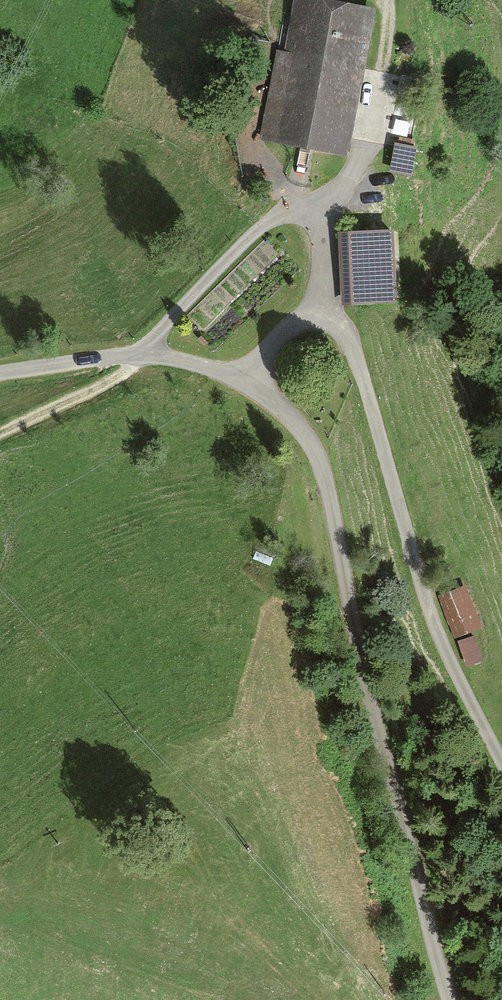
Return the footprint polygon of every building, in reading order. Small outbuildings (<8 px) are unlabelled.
[(276,51),(259,139),(348,156),(377,8),(338,0),(295,0),(285,52),(276,51)] [(418,146),(395,142),(389,172),(412,176),(418,146)] [(394,229),(337,232),(341,305),(397,303),(394,229)] [(459,589),(438,597),(452,637),(473,629),(459,589)] [(469,640),(455,645),(462,666),(477,661),(469,640)]
